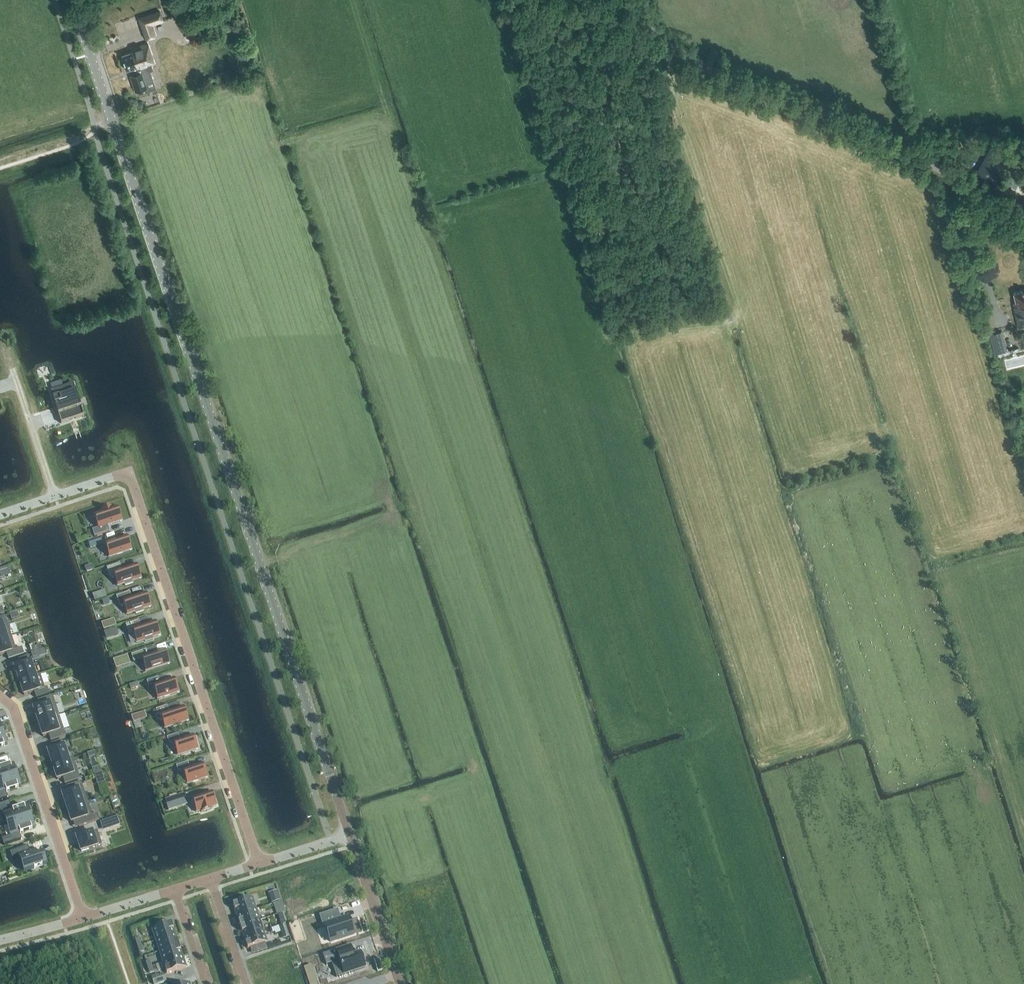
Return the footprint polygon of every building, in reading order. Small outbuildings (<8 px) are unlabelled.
[(139,17),(146,38),(156,35),(152,24),(164,20),(161,10),(139,17)] [(190,44),(196,37),(193,29),(186,31),(187,35),(184,38),(186,43),(190,44)] [(150,64),(155,63),(148,43),(131,48),(132,51),(122,54),(127,70),(133,67),(135,73),(133,74),(134,83),(136,83),(138,93),(155,88),(149,72),(151,72),(152,70),(150,64)] [(1023,327),(1023,290),(1015,293),(1017,302),(1014,302),(1020,328),(1023,327)] [(996,353),(1006,350),(1002,331),(991,333),(996,353)] [(65,392),(52,396),(56,407),(57,406),(61,419),(60,419),(61,423),(84,416),(81,406),(76,408),(74,401),(79,399),(73,383),(63,387),(65,392)] [(92,530),(94,537),(110,532),(108,526),(122,521),(117,507),(112,509),(112,507),(101,511),(102,512),(94,515),(98,528),(92,530)] [(105,544),(109,558),(132,550),(127,536),(105,544)] [(100,537),(88,542),(90,548),(102,544),(100,537)] [(120,564),(106,568),(110,579),(115,577),(118,586),(125,584),(125,585),(133,583),(132,581),(141,578),(136,564),(122,569),(120,564)] [(11,574),(8,565),(0,568),(0,574),(1,577),(11,574)] [(147,586),(158,583),(156,572),(144,575),(147,586)] [(131,592),(116,597),(119,607),(124,606),(127,615),(135,612),(136,613),(143,611),(143,609),(150,607),(146,593),(133,597),(131,592)] [(12,619),(19,617),(17,610),(10,612),(12,619)] [(12,636),(5,616),(0,618),(0,640),(12,636)] [(139,621),(126,625),(129,636),(134,634),(137,643),(145,641),(146,642),(153,640),(152,638),(160,635),(156,622),(141,627),(139,621)] [(0,640),(0,656),(16,650),(12,636),(0,640)] [(146,672),(170,664),(165,650),(148,656),(146,650),(131,655),(134,663),(142,660),(146,672)] [(20,666),(15,668),(19,682),(35,676),(29,656),(18,660),(20,666)] [(127,656),(120,659),(122,667),(130,664),(127,656)] [(35,676),(19,682),(24,696),(34,692),(36,698),(49,694),(47,688),(45,688),(40,675),(35,676)] [(158,700),(179,693),(174,679),(160,683),(158,678),(147,682),(149,688),(153,686),(158,700)] [(39,707),(34,709),(38,723),(59,716),(52,696),(37,701),(39,707)] [(159,716),(157,716),(158,721),(163,720),(166,728),(188,721),(184,707),(170,712),(168,706),(157,710),(159,716)] [(59,716),(38,723),(43,737),(49,735),(51,741),(66,736),(59,716)] [(198,749),(193,736),(180,740),(178,734),(167,738),(169,744),(173,743),(178,756),(198,749)] [(54,750),(48,752),(53,766),(69,761),(62,740),(51,744),(54,750)] [(69,761),(53,766),(57,780),(63,778),(64,781),(79,776),(73,759),(69,761)] [(207,778),(203,764),(189,768),(188,763),(176,766),(178,773),(183,771),(187,784),(207,778)] [(17,776),(17,774),(16,774),(13,765),(14,765),(14,764),(11,765),(10,765),(0,769),(0,781),(17,776)] [(8,798),(8,797),(6,798),(4,793),(6,792),(7,792),(18,788),(18,789),(18,788),(22,787),(21,786),(20,786),(17,777),(18,777),(17,776),(0,781),(0,801),(8,798)] [(68,793),(62,795),(67,809),(88,802),(81,782),(66,787),(68,793)] [(217,806),(212,792),(192,799),(197,813),(201,811),(202,813),(212,809),(211,808),(217,806)] [(184,795),(165,801),(169,811),(187,805),(184,795)] [(7,803),(9,802),(9,801),(0,805),(0,812),(11,808),(9,808),(7,803)] [(88,802),(67,809),(72,823),(77,821),(79,827),(99,821),(97,813),(92,815),(88,802)] [(13,811),(2,815),(5,826),(31,818),(30,816),(31,816),(27,807),(28,807),(28,806),(25,807),(24,806),(24,807),(13,811),(13,810),(13,811)] [(11,836),(2,839),(4,846),(22,840),(22,839),(20,840),(18,835),(20,834),(21,834),(21,833),(31,830),(32,831),(32,830),(35,829),(35,828),(34,828),(31,819),(31,818),(5,826),(7,826),(11,836)] [(108,820),(100,823),(103,831),(111,828),(108,820)] [(97,831),(77,838),(81,852),(102,845),(97,831)] [(28,846),(10,852),(12,859),(19,857),(24,871),(24,872),(34,869),(35,869),(42,866),(42,867),(43,867),(42,866),(47,864),(46,864),(45,860),(45,861),(42,853),(43,853),(43,852),(36,855),(35,851),(36,851),(36,850),(28,853),(26,847),(28,847),(28,846)] [(276,891),(268,893),(272,903),(280,900),(276,891)] [(256,910),(252,898),(233,905),(237,916),(256,910)] [(260,921),(256,910),(237,916),(240,927),(260,921)] [(338,910),(320,916),(323,927),(325,926),(330,942),(354,934),(349,918),(341,920),(338,910)] [(244,938),(263,932),(260,921),(240,927),(244,938)] [(172,924),(152,930),(156,941),(175,935),(172,924)] [(279,926),(272,929),(273,933),(275,932),(275,934),(281,932),(283,938),(289,936),(285,924),(282,925),(279,926)] [(267,943),(263,932),(244,938),(248,949),(267,943)] [(179,946),(175,935),(156,941),(159,952),(179,946)] [(352,945),(323,955),(327,965),(327,964),(332,962),(337,977),(336,977),(336,978),(366,968),(360,952),(354,954),(352,945)] [(183,957),(179,946),(159,952),(163,963),(183,957)] [(186,968),(183,957),(163,963),(167,974),(186,968)] [(151,976),(154,983),(156,983),(166,981),(164,974),(159,975),(158,974),(151,976)]
